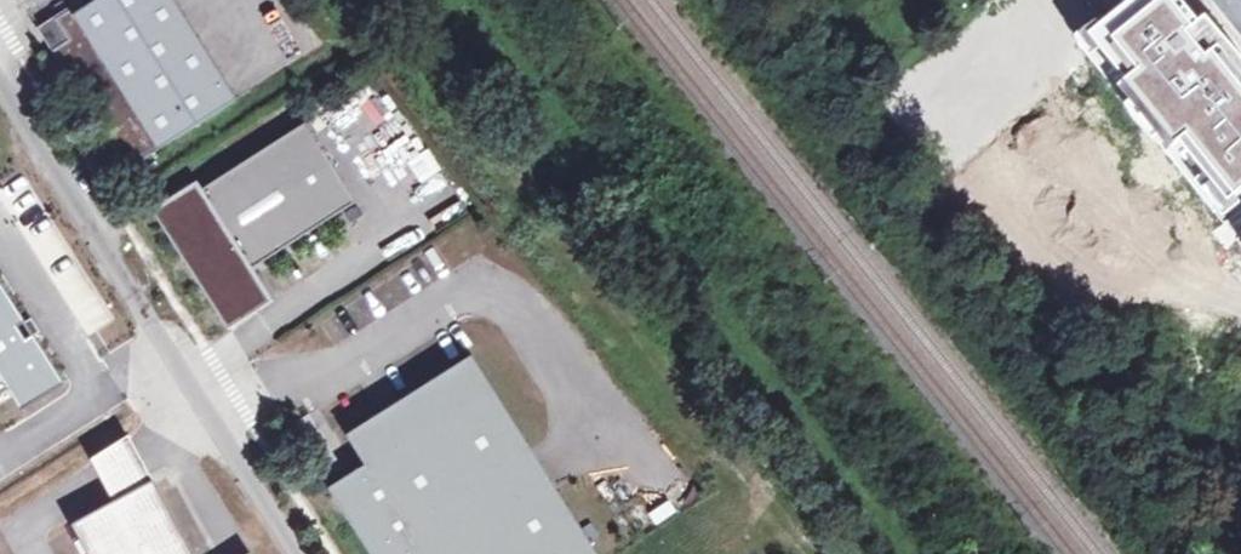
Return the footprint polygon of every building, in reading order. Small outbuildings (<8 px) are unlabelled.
[(172,0),(98,0),(72,16),(69,11),(54,20),(68,42),(51,52),(126,171),(235,100),(172,0)] [(1240,191),(1240,78),(1179,0),(1134,0),(1084,40),(1120,86),(1115,90),(1166,153),(1171,149),(1219,208),(1240,191)] [(68,42),(54,20),(37,31),(51,52),(68,42)] [(287,136),(338,215),(355,204),(304,124),(287,136)] [(338,215),(287,136),(201,191),(197,183),(153,211),(228,330),(273,301),(253,270),(338,215)] [(3,392),(17,413),(65,383),(0,281),(0,394),(3,392)] [(332,490),(373,553),(597,553),(473,358),(349,437),(368,467),(332,490)] [(93,461),(116,503),(154,483),(129,438),(93,461)] [(154,483),(116,503),(72,526),(87,553),(192,553),(154,483)]
